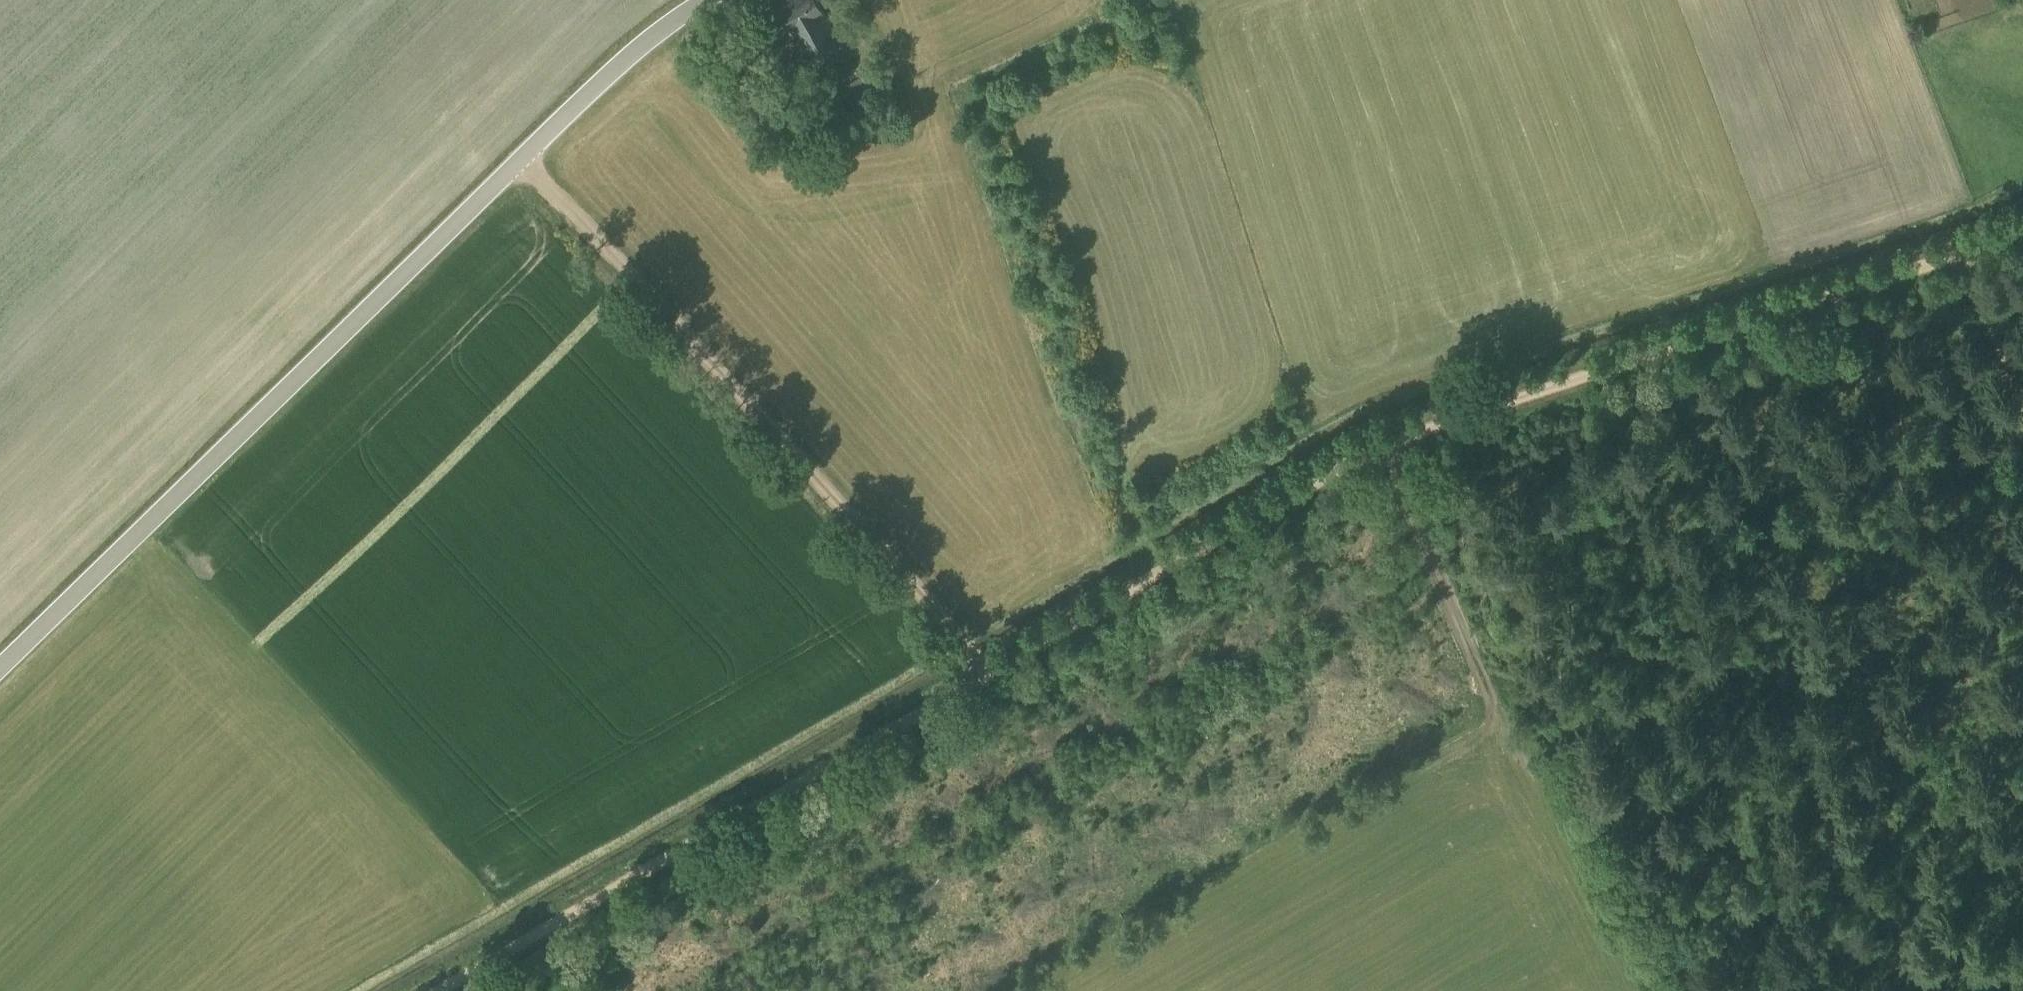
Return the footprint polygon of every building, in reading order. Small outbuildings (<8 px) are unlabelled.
[(840,42),(818,0),(793,0),(777,8),(805,61),(840,42)]
